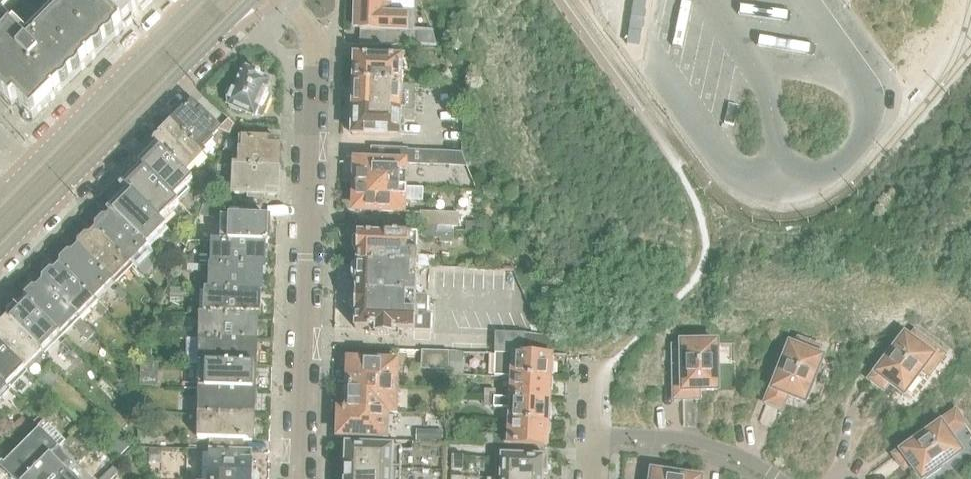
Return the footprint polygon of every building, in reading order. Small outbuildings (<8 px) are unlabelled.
[(34,122),(37,119),(124,31),(122,29),(94,0),(0,0),(0,88),(34,122)] [(129,0),(94,0),(122,29),(123,28),(127,28),(133,21),(133,17),(139,11),(129,0)] [(139,11),(142,13),(154,1),(154,0),(129,0),(139,11)] [(409,16),(391,15),(391,3),(388,3),(387,0),(361,0),(360,31),(379,32),(378,45),(417,46),(417,44),(437,45),(433,31),(417,30),(417,31),(409,31),(409,16)] [(355,83),(406,84),(407,59),(403,59),(355,57),(355,60),(354,63),(354,69),(355,72),(355,83)] [(257,117),(268,91),(266,90),(269,82),(261,78),(261,76),(245,68),(236,88),(235,87),(226,94),(228,104),(229,105),(231,109),(239,113),(243,111),(257,117)] [(354,110),(415,112),(416,85),(406,85),(406,84),(355,83),(354,110)] [(173,124),(200,151),(213,138),(211,136),(218,129),(207,119),(193,105),(188,110),(187,110),(186,111),(187,111),(185,113),(180,116),(176,122),(173,124)] [(415,112),(354,110),(353,121),(352,124),(352,130),(353,134),(353,136),(398,137),(404,138),(405,123),(415,124),(415,112)] [(200,151),(173,124),(171,127),(165,131),(162,136),(154,144),(158,147),(185,173),(204,154),(200,151)] [(226,149),(230,139),(225,137),(221,147),(226,149)] [(232,167),(278,169),(278,166),(280,159),(279,153),(279,149),(279,142),(257,142),(239,141),(239,149),(233,148),(232,167)] [(139,166),(142,168),(172,196),(190,178),(185,173),(158,147),(151,154),(148,154),(141,161),(140,164),(139,166)] [(357,187),(398,187),(399,178),(406,178),(406,164),(421,164),(468,167),(463,153),(461,153),(408,151),(408,149),(400,149),(388,148),(388,157),(373,157),(373,164),(360,164),(360,171),(356,171),(355,184),(357,184),(357,187)] [(278,169),(232,167),(232,195),(264,196),(264,195),(277,196),(277,190),(278,190),(278,186),(279,179),(278,173),(278,169)] [(124,187),(129,192),(158,220),(177,201),(172,196),(142,168),(135,175),(132,175),(125,182),(125,186),(124,187)] [(477,190),(473,180),(456,179),(456,189),(477,190)] [(209,192),(212,183),(208,181),(204,190),(209,192)] [(398,187),(357,187),(357,190),(355,190),(355,203),(359,203),(359,210),(372,210),(372,212),(385,213),(405,214),(405,201),(424,202),(424,188),(398,187)] [(158,220),(129,192),(123,199),(119,200),(113,206),(112,210),(111,211),(114,214),(146,244),(164,226),(158,220)] [(199,217),(221,217),(222,205),(204,205),(199,217)] [(438,230),(455,231),(467,230),(467,223),(483,223),(483,217),(483,211),(470,210),(470,212),(460,212),(460,213),(421,212),(421,214),(413,214),(412,223),(420,224),(420,226),(422,227),(439,227),(438,230)] [(151,249),(146,244),(114,214),(108,220),(104,220),(97,226),(97,231),(133,266),(136,269),(137,270),(150,257),(158,264),(162,260),(151,249)] [(197,221),(190,214),(184,220),(191,227),(197,221)] [(212,240),(212,243),(266,245),(268,245),(268,242),(270,239),(270,231),(269,228),(269,220),(255,219),(221,217),(221,241),(212,240)] [(488,217),(486,217),(483,217),(483,223),(467,223),(467,230),(493,231),(488,217)] [(438,230),(439,227),(422,227),(422,237),(424,239),(441,240),(440,244),(454,244),(455,231),(438,230)] [(80,244),(80,248),(115,285),(133,266),(97,231),(91,237),(86,237),(80,244)] [(357,264),(418,266),(435,267),(435,257),(418,256),(419,236),(384,235),(358,234),(358,235),(353,240),(353,249),(358,254),(357,264)] [(210,266),(262,269),(264,269),(264,267),(266,264),(266,257),(265,254),(266,245),(212,243),(211,266),(210,266)] [(115,285),(80,248),(73,255),(69,255),(62,262),(62,266),(98,301),(115,285)] [(180,265),(182,258),(179,255),(174,259),(180,265)] [(417,295),(418,266),(357,264),(357,265),(353,269),(353,278),(357,282),(356,294),(417,295)] [(98,301),(62,266),(56,272),(51,272),(45,279),(45,284),(80,319),(98,301)] [(205,289),(205,290),(259,293),(261,293),(262,291),(263,288),(263,280),(262,277),(262,269),(210,266),(209,289),(205,289)] [(146,278),(137,270),(136,269),(133,273),(142,282),(146,278)] [(80,319),(45,284),(38,290),(34,290),(27,297),(27,301),(63,336),(73,326),(88,342),(95,334),(80,319)] [(128,296),(119,287),(114,292),(123,301),(128,296)] [(183,299),(184,289),(171,288),(171,299),(183,299)] [(200,314),(200,315),(256,318),(256,317),(258,317),(258,315),(261,312),(261,306),(259,303),(259,293),(205,290),(204,314),(200,314)] [(417,295),(356,294),(351,298),(351,308),(356,313),(355,330),(370,330),(370,336),(375,336),(398,338),(398,331),(422,332),(431,332),(432,313),(428,313),(428,295),(417,295)] [(45,353),(63,336),(27,301),(20,308),(16,308),(9,314),(9,319),(45,353)] [(109,311),(100,302),(96,306),(104,315),(109,311)] [(200,315),(199,339),(255,341),(255,340),(258,337),(258,330),(256,327),(256,318),(200,315)] [(45,353),(9,319),(3,325),(0,325),(0,345),(27,371),(45,353)] [(929,380),(948,355),(914,330),(907,339),(905,337),(887,362),(885,361),(870,380),(884,391),(889,384),(904,395),(920,374),(929,380)] [(523,355),(524,335),(495,333),(495,353),(523,355)] [(512,377),(551,378),(551,377),(554,377),(554,366),(552,366),(552,356),(544,336),(524,335),(523,355),(495,353),(487,353),(486,362),(513,363),(512,377)] [(187,364),(199,364),(255,366),(255,365),(257,362),(257,355),(255,352),(255,341),(199,339),(187,339),(187,364)] [(76,350),(66,340),(62,344),(72,354),(76,350)] [(816,374),(811,372),(820,349),(799,340),(796,349),(791,346),(779,375),(777,375),(765,405),(782,412),(788,396),(805,403),(806,399),(808,400),(815,383),(813,382),(816,374)] [(719,387),(719,369),(717,369),(717,359),(717,344),(711,344),(711,342),(703,341),(696,341),(689,343),(689,344),(683,344),(683,347),(674,347),(674,376),(681,376),(681,400),(699,400),(699,391),(717,391),(717,387),(719,387)] [(27,371),(0,345),(0,379),(9,388),(27,371)] [(450,371),(450,363),(450,352),(423,351),(422,370),(450,371)] [(152,362),(152,352),(143,352),(143,362),(152,362)] [(133,371),(141,363),(136,358),(130,357),(125,363),(133,371)] [(350,387),(395,388),(396,375),(400,375),(401,363),(399,363),(365,362),(365,364),(352,364),(352,370),(349,370),(349,383),(350,383),(350,387)] [(141,363),(140,387),(158,388),(159,363),(141,363)] [(450,363),(450,371),(450,374),(461,374),(461,363),(450,363)] [(199,390),(254,392),(254,390),(256,387),(257,380),(254,377),(255,366),(199,364),(199,390)] [(39,383),(31,375),(27,379),(35,386),(39,383)] [(507,399),(550,400),(551,392),(553,392),(553,382),(551,381),(551,378),(512,377),(511,389),(507,389),(507,399)] [(0,379),(0,397),(9,388),(0,379)] [(395,414),(395,388),(350,387),(350,390),(348,390),(348,403),(350,403),(349,411),(385,413),(395,414)] [(199,413),(253,416),(253,414),(255,411),(256,405),(253,402),(254,392),(199,390),(199,413)] [(485,398),(496,399),(496,390),(485,390),(485,398)] [(496,407),(496,399),(485,398),(484,407),(496,407)] [(146,411),(146,399),(138,399),(137,410),(146,411)] [(510,408),(510,421),(549,424),(549,421),(551,421),(552,411),(550,411),(550,400),(507,399),(506,408),(510,408)] [(134,413),(126,405),(119,413),(127,420),(134,413)] [(384,438),(385,413),(349,411),(344,411),(344,415),(339,415),(339,428),(341,428),(340,437),(384,438)] [(943,421),(939,424),(925,434),(926,436),(916,443),(914,442),(894,456),(904,471),(912,466),(921,478),(924,478),(926,478),(927,478),(942,469),(940,467),(961,453),(951,440),(969,427),(958,411),(943,421)] [(198,439),(210,439),(244,441),(252,441),(255,436),(255,429),(253,426),(253,416),(199,413),(198,439)] [(47,426),(55,419),(50,414),(43,422),(47,426)] [(21,437),(32,426),(23,417),(12,428),(21,437)] [(137,429),(128,421),(121,428),(129,437),(137,429)] [(549,424),(510,421),(509,433),(505,433),(505,436),(483,436),(482,444),(505,445),(548,447),(548,437),(551,437),(551,427),(549,427),(549,424)] [(60,450),(41,431),(28,444),(4,468),(10,475),(11,478),(31,478),(60,450)] [(416,431),(416,442),(443,443),(443,432),(416,431)] [(132,446),(117,432),(107,442),(121,457),(132,446)] [(69,448),(77,440),(72,436),(64,443),(69,448)] [(448,443),(443,443),(416,442),(390,441),(390,448),(402,449),(402,470),(401,478),(447,478),(448,443)] [(11,447),(5,442),(0,447),(0,448),(5,453),(11,447)] [(402,449),(390,448),(343,447),(342,447),(342,462),(347,462),(347,468),(402,470),(402,449)] [(78,468),(60,450),(31,478),(67,478),(78,468)] [(163,464),(163,451),(150,450),(150,464),(163,464)] [(254,461),(252,461),(252,452),(243,452),(209,450),(208,478),(260,478),(260,476),(257,473),(253,473),(254,461)] [(88,466),(96,458),(91,453),(83,461),(88,466)] [(464,471),(464,457),(453,456),(452,471),(464,471)] [(542,474),(548,474),(548,459),(496,457),(496,478),(542,478),(542,474)] [(119,473),(114,467),(102,478),(113,478),(119,473)] [(67,478),(88,478),(78,468),(67,478)] [(402,470),(347,468),(342,468),(341,478),(401,478),(402,470)]
